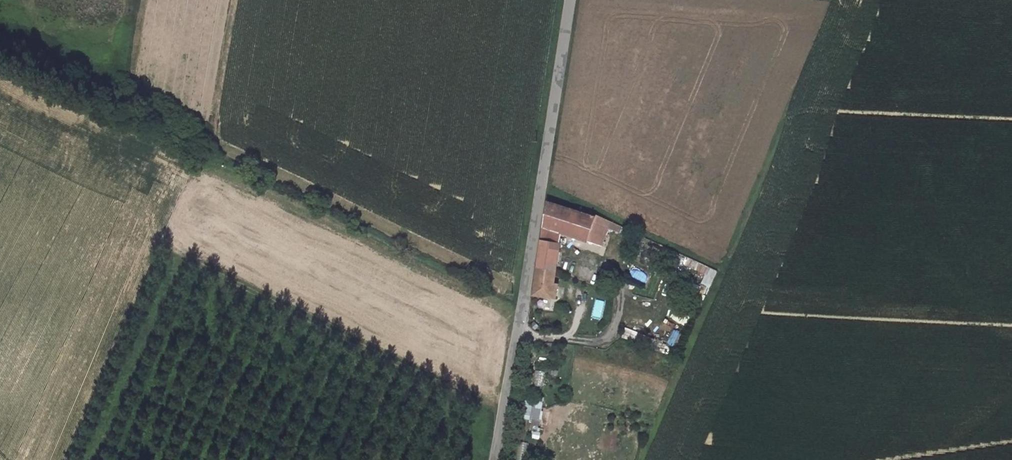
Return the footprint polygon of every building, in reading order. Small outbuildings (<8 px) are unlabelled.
[(549,192),(542,232),(560,237),(562,225),(602,240),(606,231),(603,230),(608,223),(611,225),(613,220),(549,192)] [(537,259),(555,262),(560,237),(542,232),(537,259)] [(537,259),(532,285),(555,289),(558,274),(553,274),(555,262),(537,259)] [(596,299),(591,317),(600,319),(605,301),(596,299)] [(639,344),(643,334),(626,327),(622,336),(639,344)] [(542,420),(543,399),(524,398),(523,419),(542,420)] [(540,439),(541,431),(532,430),(530,438),(540,439)] [(527,442),(518,441),(516,459),(525,459),(527,442)]
